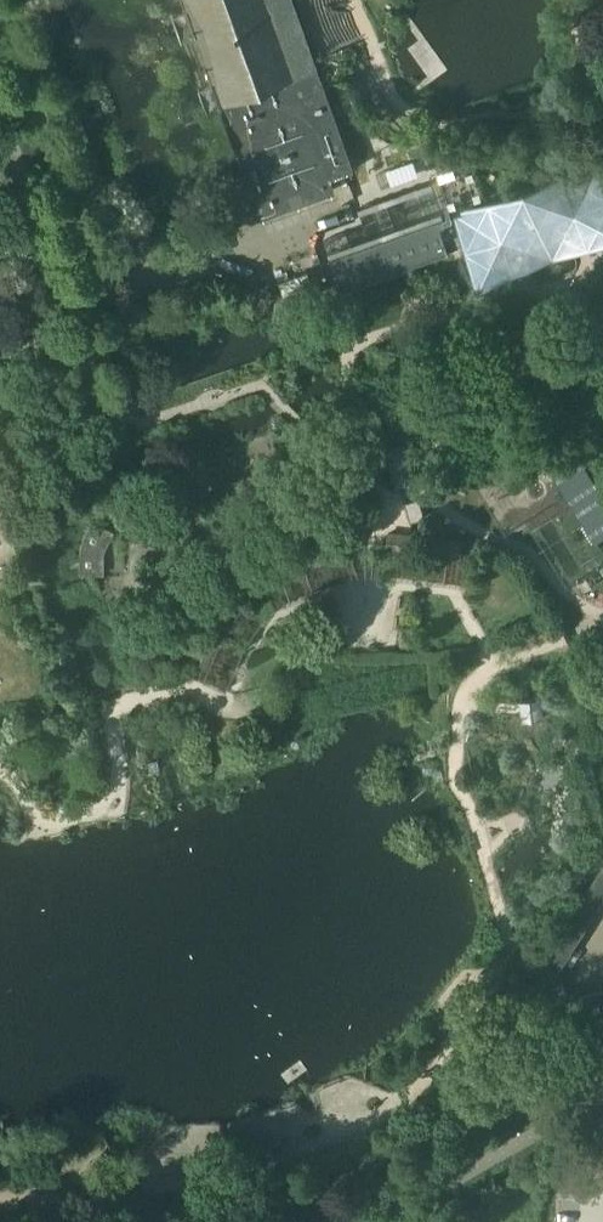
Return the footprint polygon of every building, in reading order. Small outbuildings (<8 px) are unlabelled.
[(185,4),(221,104),(239,153),(246,173),(252,189),(259,209),(261,215),(333,189),(329,177),(344,171),(352,169),(327,100),(320,80),(291,0),(184,0),(185,4)] [(602,239),(602,174),(599,161),(530,191),(487,204),(454,214),(460,226),(483,281),(518,271),(519,270),(524,269),(531,267),(555,260),(574,251),(580,249),(586,246),(602,239)] [(408,162),(390,169),(393,178),(411,172),(408,162)] [(329,257),(328,257),(337,282),(340,292),(356,286),(450,253),(449,249),(440,225),(439,221),(438,219),(329,257)] [(275,293),(273,318),(296,320),(298,295),(275,293)] [(22,304),(13,307),(22,334),(31,331),(27,319),(22,304)] [(389,445),(387,445),(397,485),(401,484),(417,480),(408,440),(389,445)] [(562,464),(559,460),(551,465),(568,494),(597,539),(602,535),(602,494),(578,454),(562,464)] [(419,498),(406,502),(412,520),(425,516),(419,498)] [(79,552),(79,572),(97,572),(98,554),(100,545),(108,529),(91,521),(82,539),(79,552)] [(388,545),(412,548),(414,535),(408,534),(390,532),(388,545)] [(439,538),(437,551),(461,554),(463,540),(439,538)] [(198,639),(188,661),(202,667),(207,655),(212,645),(212,644),(198,639)] [(523,716),(544,714),(542,693),(537,694),(521,695),(521,698),(522,705),(522,710),(522,713),(523,716)] [(548,951),(522,993),(553,982),(599,908),(602,901),(602,864),(548,951)] [(538,1011),(545,1032),(546,1033),(602,1014),(602,989),(571,999),(564,978),(553,982),(560,1003),(538,1011)]
